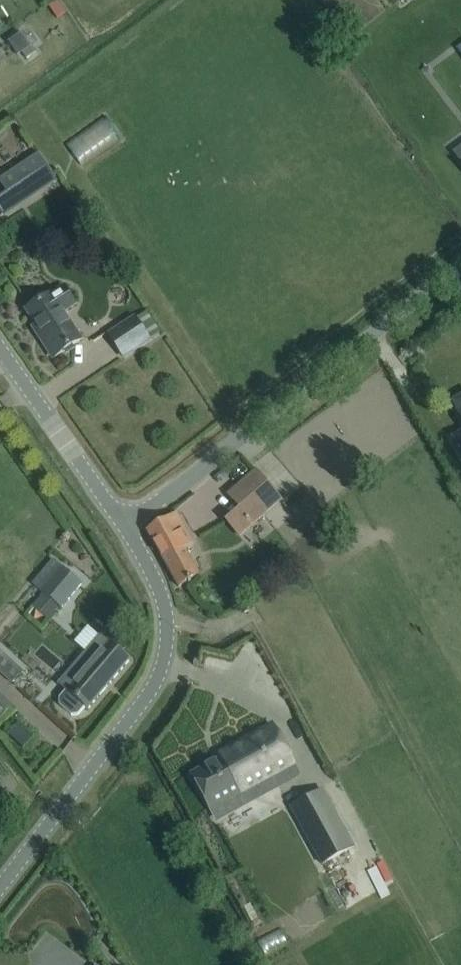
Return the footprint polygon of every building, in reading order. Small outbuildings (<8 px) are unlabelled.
[(21,33),(8,42),(17,54),(30,45),(21,33)] [(57,180),(39,153),(5,175),(14,189),(0,198),(0,213),(2,216),(57,180)] [(80,340),(61,312),(75,303),(64,286),(27,310),(43,336),(40,338),(53,358),(80,340)] [(134,318),(125,324),(109,335),(123,357),(149,340),(134,318)] [(452,437),(460,452),(460,432),(452,437)] [(278,498),(268,486),(255,471),(228,495),(239,508),(225,520),(237,534),(278,498)] [(193,544),(186,532),(176,515),(148,532),(178,587),(198,576),(184,549),(193,544)] [(81,584),(61,568),(41,592),(61,608),(81,584)] [(62,687),(66,690),(59,698),(59,705),(71,715),(78,714),(85,706),(88,709),(129,660),(103,638),(90,653),(62,687)] [(0,654),(0,673),(12,684),(22,674),(0,654)] [(292,765),(271,726),(220,753),(222,758),(191,775),(209,809),(292,765)] [(323,788),(289,806),(321,865),(354,847),(323,788)]
